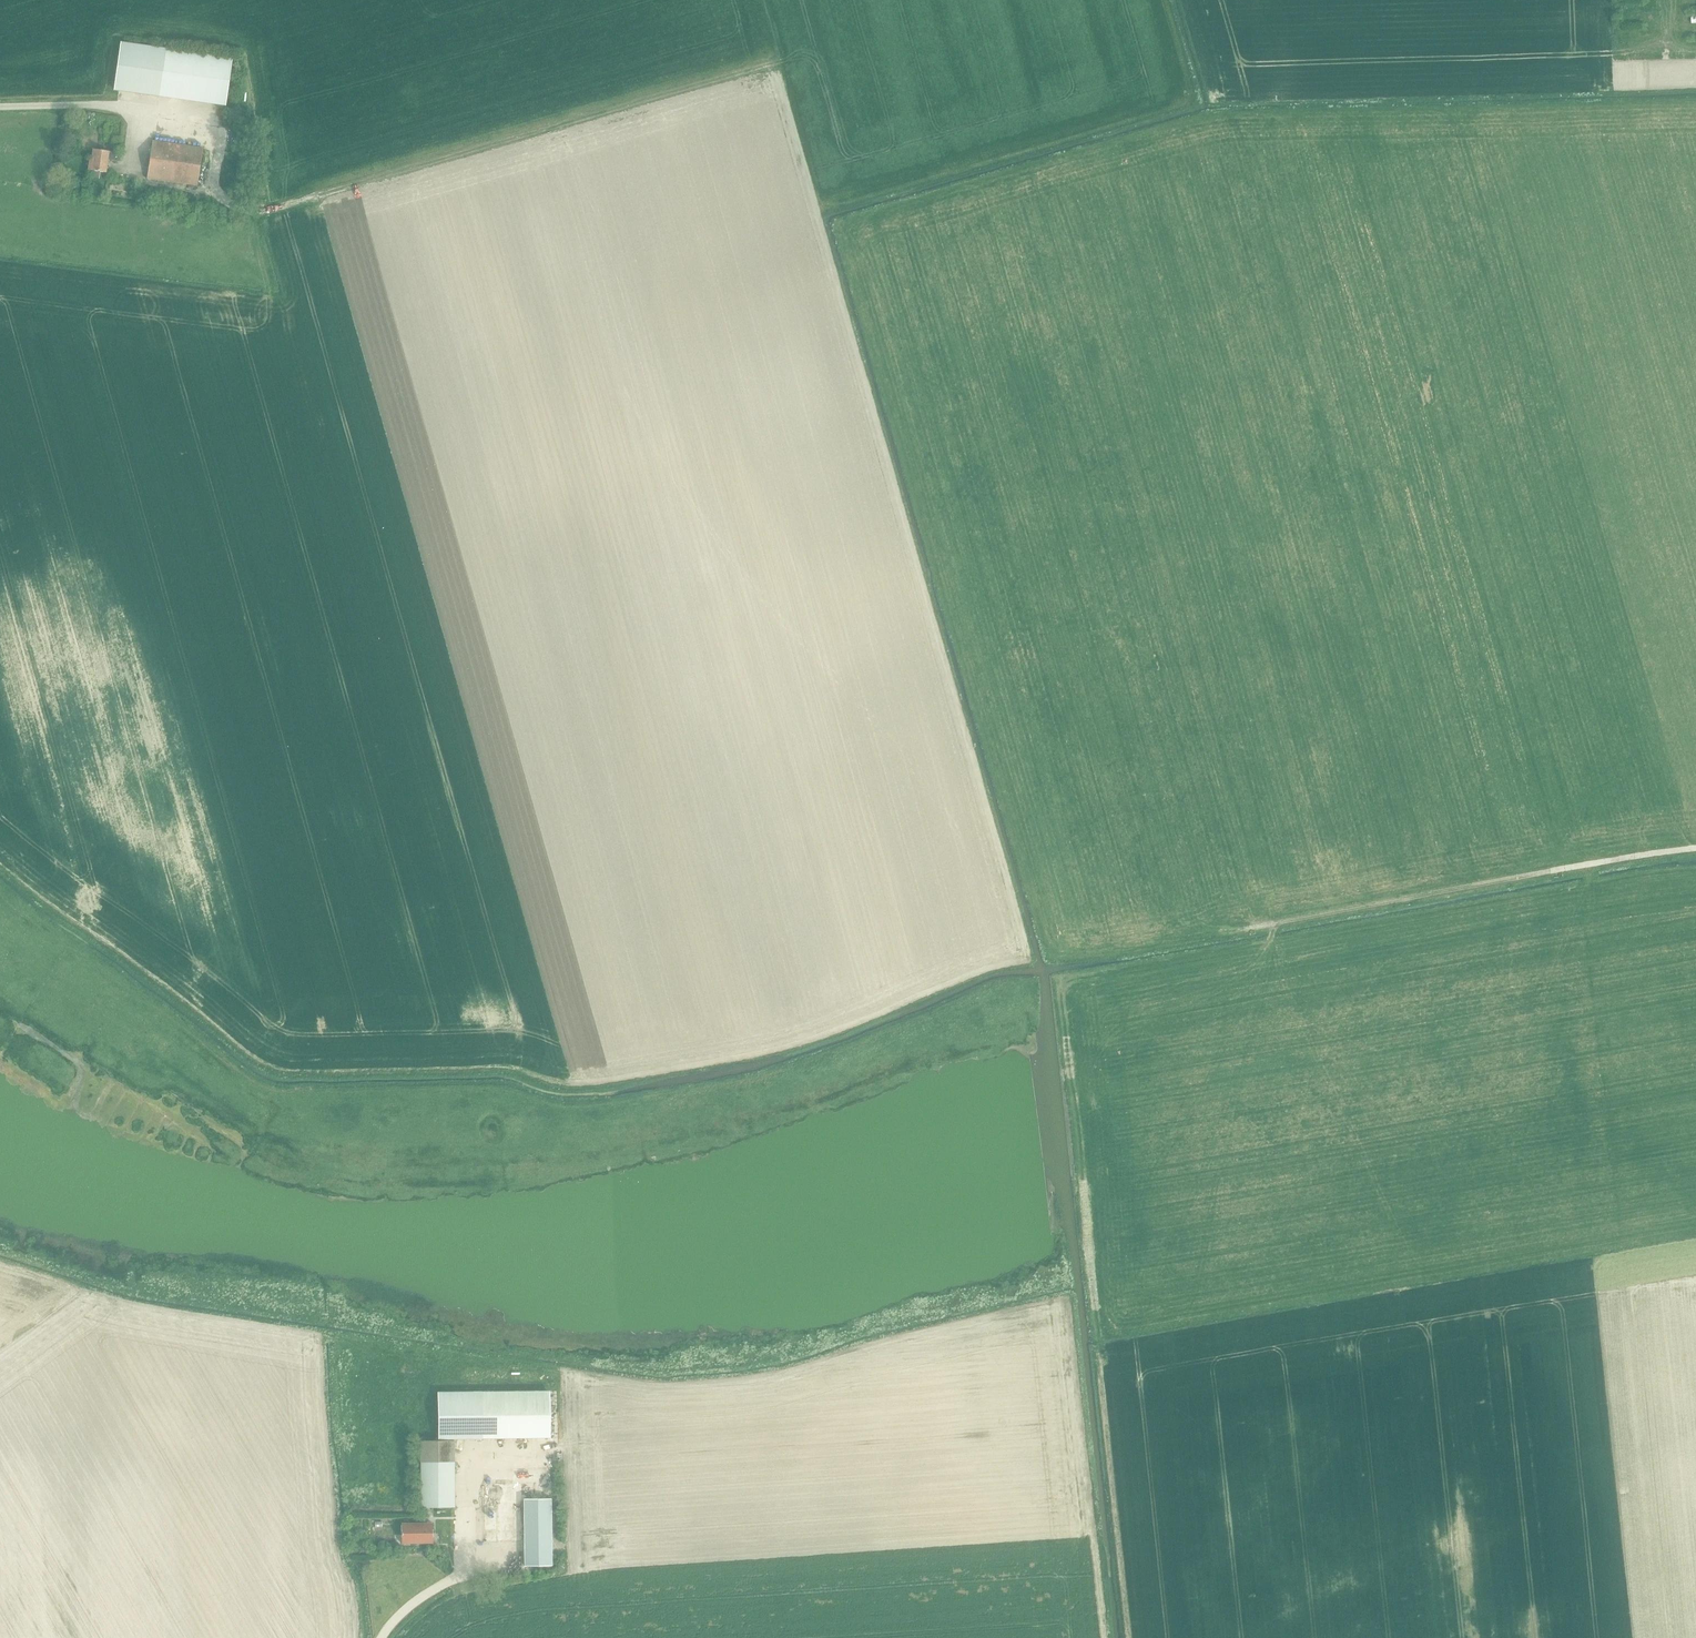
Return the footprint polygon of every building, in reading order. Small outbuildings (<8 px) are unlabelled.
[(115,90),(160,96),(227,106),(233,61),(121,45),(115,90)] [(149,179),(197,186),(202,147),(154,141),(149,179)] [(109,161),(117,162),(119,152),(94,150),(93,159),(91,159),(89,170),(107,172),(109,161)] [(108,1125),(117,1132),(124,1123),(115,1116),(108,1125)] [(596,1398),(485,1398),(484,1443),(597,1444),(596,1398)] [(420,1440),(421,1507),(454,1507),(454,1440),(420,1440)] [(553,1565),(551,1499),(524,1499),(526,1566),(553,1565)] [(433,1525),(402,1525),(403,1546),(434,1546),(433,1525)]
